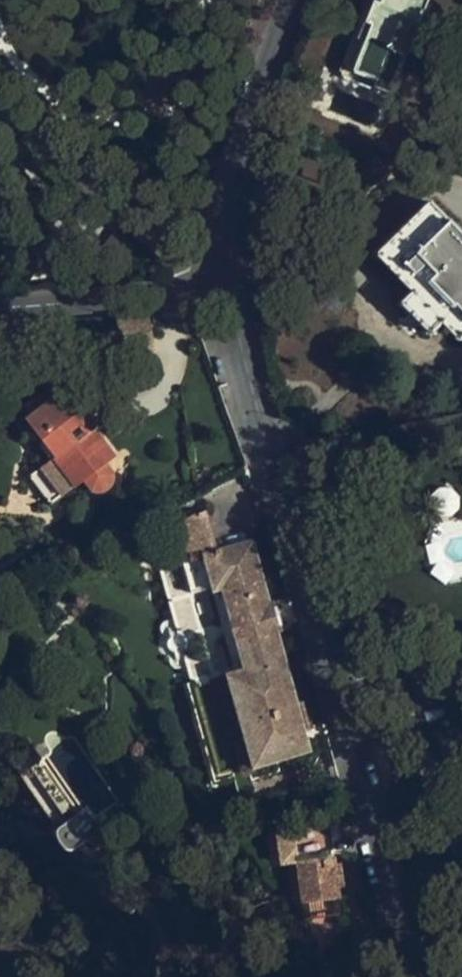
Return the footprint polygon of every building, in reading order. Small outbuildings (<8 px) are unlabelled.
[(380,3),(373,0),(365,21),(372,24),(354,71),(379,80),(395,87),(427,0),(381,0),(380,3)] [(393,93),(395,87),(379,80),(376,87),(393,93)] [(428,201),(376,253),(411,290),(399,302),(431,334),(443,322),(461,339),(461,233),(428,201)] [(80,481),(88,490),(93,492),(109,485),(112,477),(102,464),(110,458),(91,431),(88,434),(60,396),(54,401),(46,392),(26,408),(32,416),(26,420),(52,457),(37,471),(57,499),(80,481)] [(50,504),(57,499),(37,471),(30,477),(50,504)] [(255,793),(249,769),(309,753),(303,732),(308,731),(301,702),(294,704),(276,633),(281,632),(273,602),(268,604),(250,541),(202,517),(196,518),(174,530),(182,560),(158,567),(189,683),(185,685),(212,786),(233,781),(239,797),(255,793)] [(38,758),(27,766),(60,812),(71,804),(38,758)] [(330,866),(326,825),(294,828),(295,835),(274,837),(275,840),(272,841),(274,865),(292,863),(297,907),(334,903),(332,888),(339,888),(337,866),(330,866)]
